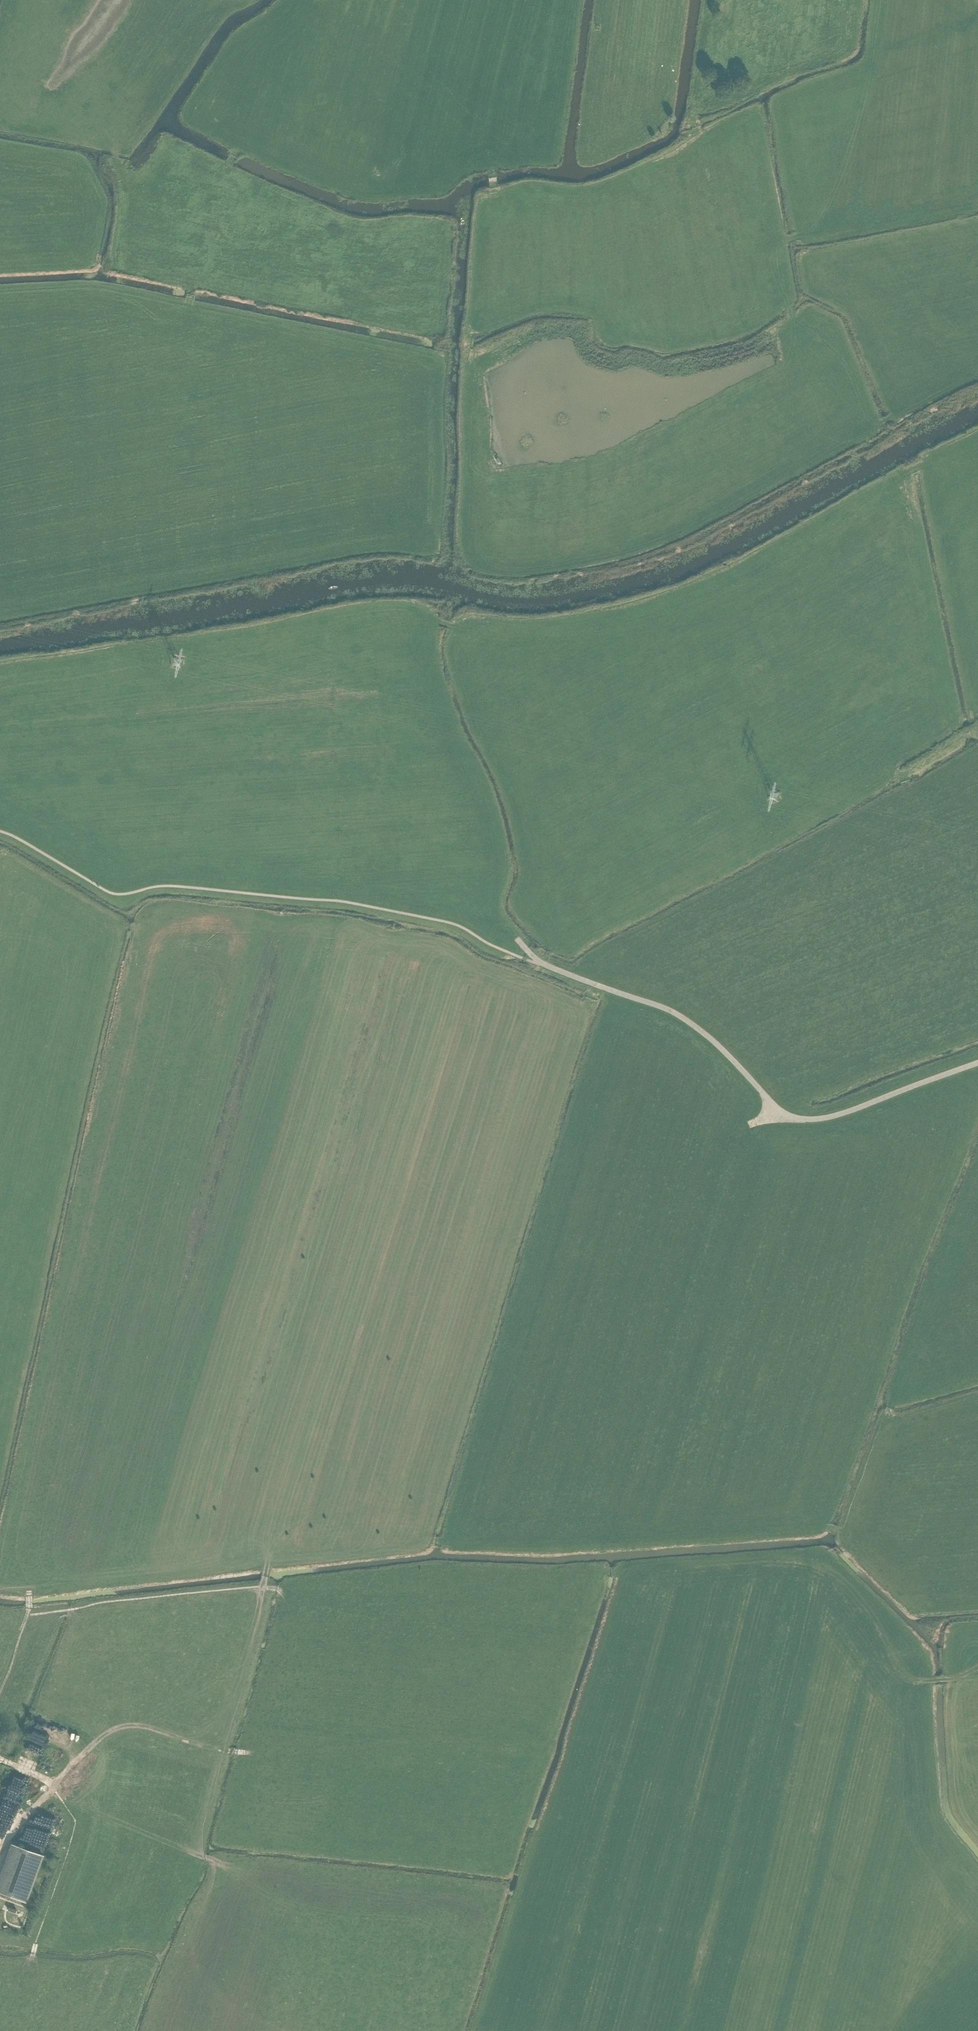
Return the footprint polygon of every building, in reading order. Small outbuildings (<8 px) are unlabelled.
[(11,1845),(0,1876),(0,1893),(27,1903),(43,1856),(11,1845)] [(3,1910),(22,1919),(25,1913),(6,1904),(3,1910)]
